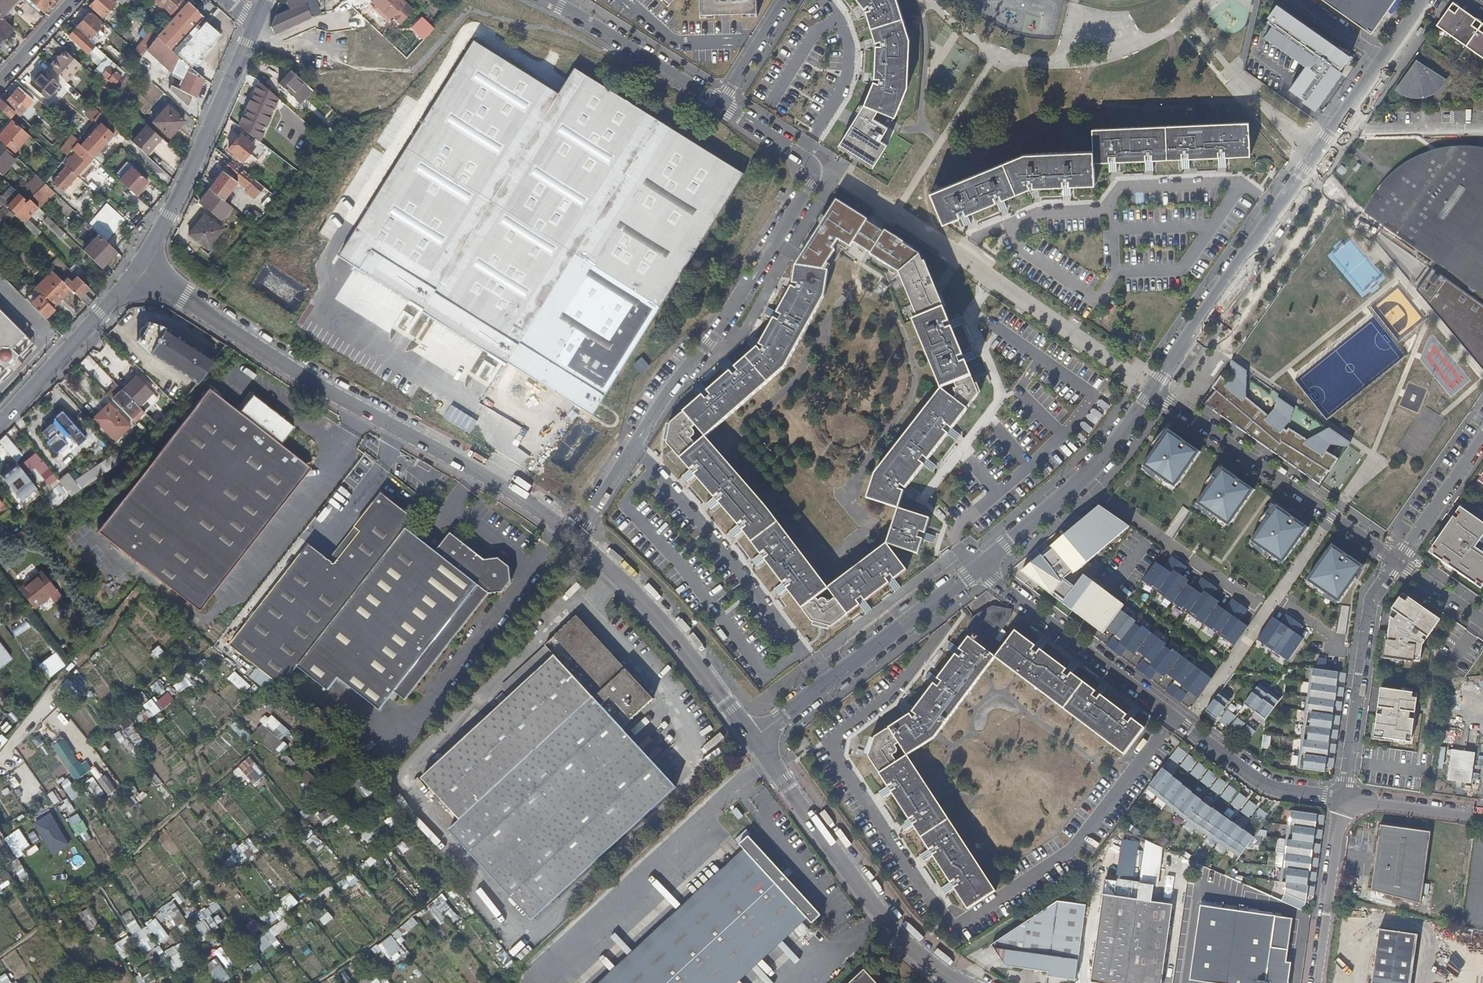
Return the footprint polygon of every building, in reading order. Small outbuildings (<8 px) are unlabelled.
[(4,19),(11,12),(9,9),(16,2),(17,3),(20,0),(0,0),(0,16),(4,19)] [(44,12),(48,7),(49,8),(56,0),(30,0),(44,12)] [(89,6),(103,18),(117,3),(114,0),(95,0),(89,6)] [(154,1),(170,15),(183,0),(155,0),(154,1)] [(302,0),(288,7),(289,11),(274,18),(269,28),(274,36),(311,19),(302,0)] [(375,0),(372,4),(382,13),(386,8),(375,0)] [(375,0),(386,8),(386,9),(391,3),(393,0),(375,0)] [(701,15),(715,14),(743,13),(757,13),(757,0),(700,0),(701,15)] [(864,7),(866,13),(871,28),(903,18),(897,0),(858,0),(864,7)] [(1370,34),(1396,0),(1322,0),(1370,34)] [(154,1),(151,5),(166,19),(170,15),(154,1)] [(205,17),(189,2),(158,37),(179,56),(206,26),(201,22),(205,17)] [(1467,25),(1482,37),(1482,24),(1452,2),(1446,11),(1455,17),(1457,14),(1469,22),(1467,25)] [(405,3),(400,8),(408,15),(412,10),(405,3)] [(1351,53),(1278,3),(1268,17),(1276,23),(1266,36),(1305,64),(1288,88),(1318,109),(1345,70),(1342,67),(1351,53)] [(23,5),(17,16),(31,23),(37,12),(23,5)] [(866,13),(864,7),(857,12),(858,16),(866,13)] [(1435,25),(1482,59),(1482,37),(1467,25),(1469,22),(1457,14),(1455,17),(1446,11),(1435,25)] [(105,23),(91,12),(76,28),(90,41),(94,35),(99,40),(105,34),(100,30),(105,23)] [(2,39),(2,38),(12,27),(4,19),(0,16),(0,42),(2,39)] [(875,77),(874,80),(874,83),(865,105),(880,111),(895,117),(908,88),(910,45),(910,40),(907,31),(903,18),(871,28),(875,42),(874,42),(875,44),(875,46),(875,48),(876,48),(876,50),(875,77)] [(208,23),(206,26),(179,56),(192,68),(192,69),(195,65),(197,67),(199,67),(200,66),(202,65),(202,64),(202,62),(201,61),(200,60),(222,36),(208,23)] [(158,37),(150,30),(136,51),(143,57),(148,51),(158,37)] [(158,37),(148,51),(174,75),(185,81),(182,91),(172,86),(170,91),(189,108),(194,97),(197,98),(205,81),(190,74),(192,68),(179,56),(158,37)] [(339,256),(425,309),(400,347),(485,400),(508,361),(593,415),(745,173),(576,68),(559,92),(475,40),(339,256)] [(98,46),(86,53),(92,62),(103,55),(98,46)] [(82,66),(65,51),(51,67),(67,83),(82,66)] [(102,71),(104,73),(101,76),(109,82),(115,87),(126,74),(107,57),(101,65),(104,68),(102,71)] [(1444,81),(1416,63),(1397,90),(1400,92),(1407,95),(1412,96),(1424,95),(1430,93),(1438,88),(1444,81)] [(60,84),(45,70),(31,86),(47,100),(60,84)] [(292,73),(279,86),(299,105),(312,91),(292,73)] [(253,78),(248,84),(255,89),(253,91),(257,93),(262,85),(253,78)] [(19,88),(5,104),(15,113),(21,117),(35,102),(19,88)] [(284,109),(271,98),(258,114),(272,125),(284,109)] [(10,118),(15,113),(5,104),(0,99),(0,110),(10,118)] [(880,111),(865,105),(842,144),(878,165),(890,143),(883,139),(890,125),(876,116),(880,111)] [(42,106),(35,112),(46,125),(53,119),(42,106)] [(186,122),(169,106),(153,123),(171,139),(186,122)] [(243,106),(240,111),(245,114),(244,115),(249,118),(253,112),(243,106)] [(95,120),(101,125),(82,146),(95,158),(99,153),(102,155),(106,151),(103,149),(119,130),(101,113),(95,120)] [(280,117),(272,127),(286,138),(294,129),(280,117)] [(0,135),(0,143),(13,155),(30,136),(13,121),(0,135)] [(1182,158),(1182,153),(1189,153),(1189,158),(1218,156),(1218,151),(1225,151),(1225,156),(1250,155),(1249,122),(1166,126),(1167,159),(1182,158)] [(163,139),(148,126),(133,142),(148,156),(163,139)] [(1152,160),(1167,159),(1166,126),(1092,129),(1093,151),(1094,162),(1109,161),(1109,156),(1116,156),(1116,161),(1146,160),(1145,154),(1152,154),(1152,160)] [(336,134),(329,128),(321,138),(327,143),(336,134)] [(239,137),(231,130),(226,137),(234,143),(239,137)] [(239,137),(234,143),(227,152),(242,163),(255,147),(240,136),(239,137)] [(1,177),(18,159),(13,155),(0,143),(0,176),(1,177)] [(68,160),(70,162),(66,165),(67,166),(78,176),(95,158),(82,146),(79,144),(74,150),(78,153),(73,158),(71,157),(68,160)] [(1370,209),(1381,212),(1388,216),(1396,220),(1401,224),(1396,232),(1413,245),(1417,238),(1422,251),(1437,261),(1480,292),(1482,293),(1482,292),(1482,159),(1481,158),(1476,158),(1472,159),(1468,154),(1465,151),(1464,150),(1461,149),(1458,150),(1454,151),(1453,153),(1451,155),(1448,158),(1445,158),(1439,156),(1436,154),(1427,161),(1420,165),(1414,168),(1404,171),(1405,174),(1400,176),(1395,179),(1390,183),(1385,187),(1377,197),(1372,205),(1370,209)] [(1024,154),(1004,163),(1016,193),(1029,188),(1035,187),(1063,186),(1070,185),(1094,184),(1094,162),(1093,151),(1024,154)] [(133,167),(128,162),(115,176),(120,181),(133,167)] [(224,170),(232,176),(230,179),(221,172),(209,189),(224,201),(237,184),(247,192),(246,194),(254,200),(263,189),(230,163),(224,170)] [(1004,163),(931,193),(944,223),(960,216),(967,214),(996,202),(1003,199),(1016,193),(1004,163)] [(67,166),(53,182),(56,186),(54,189),(61,195),(63,192),(64,193),(78,176),(67,166)] [(149,182),(133,167),(120,181),(139,197),(144,191),(142,189),(149,182)] [(57,194),(47,184),(30,199),(40,208),(41,209),(57,194)] [(6,206),(15,215),(28,201),(12,187),(2,197),(0,194),(0,201),(6,206)] [(219,200),(209,191),(201,201),(212,209),(219,200)] [(277,200),(268,193),(261,201),(269,208),(277,200)] [(30,199),(28,201),(15,215),(38,237),(42,232),(29,220),(40,208),(30,199)] [(261,201),(259,199),(253,208),(262,216),(269,208),(261,201)] [(1003,199),(996,202),(1000,211),(1007,208),(1003,199)] [(839,203),(798,267),(825,271),(842,241),(853,248),(855,244),(900,273),(917,319),(943,308),(946,305),(925,255),(839,203)] [(6,206),(0,212),(0,224),(3,227),(5,225),(15,215),(6,206)] [(967,214),(960,216),(964,226),(970,224),(967,214)] [(223,230),(204,215),(188,235),(207,250),(223,230)] [(49,217),(45,221),(61,238),(66,233),(49,217)] [(98,233),(100,234),(109,244),(116,237),(104,226),(98,233)] [(100,234),(84,251),(103,269),(117,254),(119,252),(117,251),(109,244),(100,234)] [(1482,363),(1482,298),(1478,295),(1480,292),(1437,261),(1430,269),(1418,287),(1482,364),(1482,363)] [(79,266),(74,272),(87,284),(92,279),(79,266)] [(767,383),(784,368),(823,296),(828,271),(825,271),(798,267),(795,266),(793,283),(791,289),(777,313),(773,319),(760,344),(756,349),(745,358),(767,383)] [(1482,364),(1418,287),(1430,269),(1426,266),(1412,287),(1482,371),(1482,363),(1482,364)] [(52,271),(35,288),(36,289),(54,307),(60,302),(58,300),(70,288),(64,282),(52,271)] [(213,273),(209,279),(220,286),(224,281),(213,273)] [(64,282),(70,288),(74,292),(90,307),(94,302),(86,294),(91,289),(78,276),(73,282),(68,278),(64,282)] [(95,282),(92,279),(87,284),(90,287),(95,282)] [(74,292),(70,288),(58,300),(60,302),(63,299),(65,301),(74,292)] [(36,289),(26,299),(46,319),(56,309),(54,307),(36,289)] [(777,313),(768,308),(765,314),(773,319),(777,313)] [(948,385),(971,376),(965,362),(962,355),(951,328),(948,322),(943,308),(917,319),(912,321),(940,388),(948,385)] [(7,384),(40,343),(0,310),(0,378),(7,384)] [(958,318),(948,322),(951,328),(961,325),(958,318)] [(149,353),(151,350),(199,381),(213,362),(163,330),(165,327),(148,321),(136,340),(149,353)] [(752,340),(750,343),(756,349),(760,344),(752,340)] [(972,352),(962,355),(965,362),(975,358),(972,352)] [(745,358),(735,368),(729,372),(707,392),(702,397),(683,413),(696,427),(705,438),(767,383),(745,358)] [(1268,415),(1246,396),(1246,370),(1231,359),(1231,376),(1228,381),(1220,375),(1211,387),(1215,389),(1205,403),(1213,409),(1212,410),(1312,480),(1330,453),(1326,451),(1330,444),(1347,446),(1350,442),(1328,427),(1307,439),(1288,427),(1286,430),(1284,429),(1290,420),(1293,408),(1277,396),(1273,408),(1268,415)] [(728,360),(722,365),(729,372),(735,368),(728,360)] [(88,364),(83,369),(93,380),(99,375),(88,364)] [(1453,393),(1469,378),(1462,370),(1445,385),(1453,393)] [(153,393),(135,376),(122,390),(139,406),(153,393)] [(966,409),(978,393),(971,376),(948,385),(949,390),(947,393),(966,409)] [(122,389),(117,384),(110,390),(115,395),(122,389)] [(700,385),(695,389),(702,397),(707,392),(700,385)] [(239,412),(209,388),(97,531),(199,610),(212,594),(211,580),(224,578),(223,564),(237,562),(235,548),(249,546),(248,532),(261,531),(260,517),(273,515),(272,501),(286,499),(285,485),(298,483),(296,469),(302,461),(280,444),(294,427),(252,394),(239,412)] [(927,459),(947,434),(952,428),(966,409),(947,393),(940,388),(874,474),(866,498),(897,509),(902,493),(905,488),(923,465),(927,459)] [(115,395),(111,399),(135,422),(145,412),(139,406),(122,390),(122,389),(115,395)] [(108,404),(93,418),(114,441),(130,426),(108,404)] [(1098,424),(1102,412),(1092,408),(1087,420),(1098,424)] [(55,420),(42,432),(49,440),(46,442),(55,452),(56,451),(56,452),(71,439),(77,446),(91,434),(82,424),(77,429),(62,411),(53,419),(55,420)] [(696,427),(683,413),(671,424),(666,444),(680,459),(695,447),(689,441),(695,437),(690,432),(696,427)] [(960,435),(952,428),(947,434),(955,440),(960,435)] [(1168,430),(1142,466),(1170,485),(1172,481),(1177,485),(1200,452),(1168,430)] [(6,435),(0,441),(15,462),(23,455),(6,435)] [(690,470),(694,475),(714,498),(718,503),(737,526),(742,531),(751,543),(777,523),(705,438),(695,447),(680,459),(690,470)] [(77,446),(71,439),(56,452),(65,461),(79,448),(77,446)] [(28,473),(35,467),(50,486),(51,485),(57,491),(55,493),(58,496),(48,505),(52,511),(69,496),(36,453),(21,465),(28,473)] [(1329,472),(1338,458),(1330,453),(1312,480),(1318,484),(1327,470),(1329,472)] [(935,466),(927,459),(923,465),(931,471),(935,466)] [(70,496),(106,469),(100,461),(74,480),(68,472),(58,479),(70,496)] [(302,461),(296,469),(298,483),(310,467),(302,461)] [(1222,467),(1196,503),(1223,523),(1226,519),(1231,522),(1254,489),(1235,476),(1233,479),(1229,476),(1230,473),(1222,467)] [(690,470),(682,477),(686,482),(694,475),(690,470)] [(298,483),(285,485),(286,499),(298,483)] [(44,500),(34,487),(18,499),(28,512),(33,507),(34,508),(36,507),(39,511),(47,504),(44,500)] [(55,493),(44,500),(47,504),(48,505),(58,496),(55,493)] [(355,527),(361,532),(335,564),(330,560),(309,544),(230,645),(282,686),(297,666),(405,528),(413,518),(382,493),(355,527)] [(714,498),(706,506),(711,511),(718,503),(714,498)] [(286,499),(272,501),(273,515),(286,499)] [(1021,571),(1073,610),(1094,581),(1084,574),(1082,576),(1076,571),(1129,526),(1099,505),(1021,571)] [(1276,505),(1250,541),(1278,561),(1281,557),(1286,560),(1308,527),(1289,514),(1287,517),(1283,514),(1285,511),(1276,505)] [(1479,587),(1482,582),(1482,555),(1473,548),(1482,533),(1482,523),(1459,507),(1428,552),(1479,587)] [(929,519),(897,509),(886,544),(917,554),(922,540),(924,533),(929,519)] [(21,526),(12,515),(4,520),(13,533),(21,526)] [(273,515),(260,517),(261,531),(273,515)] [(786,589),(801,608),(816,597),(827,589),(777,523),(751,543),(760,554),(764,560),(782,583),(786,589)] [(742,531),(737,526),(730,532),(734,537),(742,531)] [(361,532),(355,527),(330,560),(335,564),(361,532)] [(436,551),(405,528),(297,666),(328,691),(338,677),(380,710),(394,691),(406,700),(489,593),(502,591),(511,581),(509,567),(498,558),(484,559),(450,533),(436,551)] [(261,531),(248,532),(249,546),(261,531)] [(934,537),(924,533),(922,540),(932,543),(934,537)] [(1363,566),(1331,543),(1309,576),(1313,579),(1311,583),(1338,602),(1353,581),(1350,579),(1353,575),(1355,577),(1363,566)] [(886,544),(827,589),(835,599),(847,615),(859,605),(864,601),(888,583),(894,579),(905,570),(886,544)] [(249,546),(235,548),(237,562),(249,546)] [(760,554),(752,560),(756,566),(764,560),(760,554)] [(1156,562),(1140,584),(1232,648),(1246,629),(1238,623),(1246,612),(1232,601),(1223,612),(1208,601),(1217,590),(1202,579),(1194,590),(1179,579),(1187,568),(1172,557),(1164,568),(1156,562)] [(237,562),(223,564),(224,578),(237,562)] [(582,574),(576,567),(569,573),(575,580),(582,574)] [(55,590),(40,570),(20,585),(35,605),(55,590)] [(224,578),(211,580),(212,594),(224,578)] [(894,579),(888,583),(895,592),(900,588),(894,579)] [(1094,581),(1073,610),(1103,633),(1124,604),(1094,581)] [(778,595),(786,589),(782,583),(774,590),(778,595)] [(820,603),(816,597),(801,608),(812,622),(831,627),(847,615),(835,599),(830,604),(825,599),(820,603)] [(1390,609),(1384,656),(1419,661),(1422,644),(1439,619),(1407,597),(1404,601),(1399,597),(1390,609)] [(864,601),(859,605),(866,614),(871,609),(864,601)] [(974,616),(971,619),(969,624),(966,632),(973,637),(972,639),(987,650),(1011,619),(1012,609),(993,605),(974,616)] [(847,614),(850,619),(863,613),(860,608),(847,614)] [(1198,698),(1210,681),(1119,612),(1107,628),(1115,634),(1106,645),(1121,656),(1129,645),(1145,657),(1136,668),(1151,679),(1159,668),(1175,680),(1166,691),(1181,702),(1189,691),(1198,698)] [(1270,619),(1257,639),(1289,661),(1302,641),(1294,636),(1302,624),(1286,613),(1278,625),(1270,619)] [(545,645),(554,655),(422,778),(460,820),(449,829),(532,920),(676,786),(672,782),(655,763),(621,727),(653,699),(577,616),(545,645)] [(1015,630),(996,656),(1018,673),(1020,675),(1049,697),(1052,699),(1078,718),(1081,721),(1109,742),(1113,745),(1124,754),(1144,727),(1132,718),(1127,714),(1101,695),(1096,691),(1072,673),(1066,669),(1041,649),(1035,645),(1015,630)] [(909,714),(890,728),(900,743),(908,755),(935,738),(962,701),(983,673),(987,668),(996,656),(987,650),(972,639),(969,637),(960,649),(964,652),(960,657),(956,654),(938,678),(942,681),(938,686),(934,683),(914,710),(912,712),(915,715),(914,716),(911,713),(909,714)] [(1047,641),(1041,637),(1035,645),(1041,649),(1047,641)] [(12,659),(0,641),(0,667),(12,659)] [(952,643),(948,648),(956,654),(960,649),(952,643)] [(149,652),(155,660),(165,653),(159,645),(149,652)] [(1078,665),(1073,660),(1066,669),(1072,673),(1078,665)] [(1346,672),(1310,668),(1308,682),(1309,682),(1335,686),(1336,681),(1345,682),(1346,672)] [(234,670),(228,678),(244,693),(251,686),(234,670)] [(191,671),(173,684),(178,692),(197,679),(191,671)] [(938,678),(930,671),(926,677),(934,683),(938,678)] [(157,695),(166,690),(160,679),(151,685),(157,695)] [(1107,686),(1102,682),(1096,691),(1101,695),(1107,686)] [(1343,696),(1344,687),(1335,686),(1309,682),(1307,697),(1334,701),(1335,695),(1343,696)] [(1254,712),(1269,691),(1258,684),(1243,704),(1254,712)] [(1411,736),(1414,712),(1410,711),(1410,706),(1415,707),(1417,693),(1380,688),(1378,702),(1383,702),(1382,708),(1377,707),(1375,723),(1373,723),(1371,736),(1392,739),(1406,741),(1407,735),(1411,736)] [(143,708),(151,718),(174,700),(166,690),(143,708)] [(1231,699),(1220,690),(1205,711),(1215,719),(1231,699)] [(1269,691),(1254,712),(1265,720),(1280,699),(1269,691)] [(1307,697),(1306,697),(1304,711),(1305,711),(1332,715),(1333,710),(1341,711),(1342,702),(1334,701),(1307,697)] [(81,702),(66,715),(86,737),(100,724),(81,702)] [(907,705),(905,708),(909,714),(911,713),(912,712),(914,710),(907,705)] [(1138,710),(1133,706),(1127,714),(1132,718),(1138,710)] [(1332,715),(1305,711),(1303,726),(1330,729),(1331,724),(1339,725),(1340,716),(1332,715)] [(282,740),(290,732),(272,714),(253,735),(277,757),(288,745),(282,740)] [(247,742),(257,731),(250,725),(245,730),(235,721),(230,727),(247,742)] [(130,722),(114,733),(130,755),(145,744),(130,722)] [(1303,726),(1303,725),(1301,739),(1328,743),(1329,738),(1337,739),(1338,730),(1330,729),(1303,726)] [(890,728),(878,735),(870,755),(881,773),(899,761),(895,754),(896,754),(897,754),(899,753),(899,752),(900,751),(900,749),(899,748),(899,747),(898,746),(897,746),(900,743),(890,728)] [(1269,749),(1272,736),(1264,734),(1262,748),(1269,749)] [(37,748),(43,744),(37,735),(31,739),(37,748)] [(1328,743),(1301,739),(1300,753),(1326,757),(1327,752),(1335,753),(1336,744),(1328,743)] [(63,740),(50,749),(73,784),(88,774),(83,766),(81,767),(63,740)] [(1169,761),(1200,778),(1207,765),(1176,748),(1169,761)] [(1476,752),(1452,749),(1448,780),(1457,781),(1462,782),(1471,782),(1476,752)] [(1300,753),(1299,753),(1297,768),(1325,772),(1325,767),(1333,768),(1334,758),(1326,757),(1300,753)] [(291,769),(296,764),(286,754),(281,759),(291,769)] [(910,819),(914,824),(930,849),(934,855),(951,882),(955,887),(969,908),(986,897),(996,890),(981,867),(979,864),(959,834),(957,831),(940,804),(938,800),(918,771),(916,767),(908,755),(899,761),(881,773),(880,773),(889,786),(892,791),(910,819)] [(232,772),(242,783),(247,778),(253,785),(265,774),(249,756),(232,772)] [(660,759),(655,763),(672,782),(677,778),(660,759)] [(1175,773),(1164,765),(1148,785),(1159,793),(1174,773),(1175,773)] [(1208,785),(1216,775),(1210,771),(1203,781),(1208,785)] [(1184,781),(1174,773),(1159,793),(1159,794),(1169,801),(1184,782),(1184,781)] [(92,775),(84,778),(88,788),(96,785),(92,775)] [(106,775),(98,780),(107,796),(115,791),(106,775)] [(71,801),(80,796),(69,779),(61,785),(71,801)] [(1193,790),(1184,782),(1169,801),(1168,802),(1178,811),(1193,791),(1193,790)] [(160,785),(155,790),(166,800),(171,796),(160,785)] [(889,786),(880,791),(884,797),(892,791),(889,786)] [(17,793),(23,804),(30,800),(23,789),(17,793)] [(54,790),(47,794),(54,805),(61,801),(54,790)] [(1203,799),(1193,791),(1178,811),(1188,820),(1203,800),(1203,799)] [(143,792),(132,799),(135,804),(147,797),(143,792)] [(1241,808),(1247,798),(1241,794),(1235,803),(1241,808)] [(50,805),(44,795),(37,799),(44,809),(50,805)] [(64,815),(74,811),(68,798),(58,803),(64,815)] [(1212,808),(1203,800),(1188,820),(1197,828),(1198,827),(1212,808)] [(1241,811),(1249,817),(1258,806),(1250,800),(1241,811)] [(1213,807),(1212,808),(1198,827),(1208,835),(1222,815),(1213,807)] [(1262,822),(1268,813),(1260,807),(1254,817),(1262,822)] [(328,808),(318,817),(325,825),(335,816),(328,808)] [(1325,815),(1289,810),(1288,825),(1289,825),(1316,829),(1316,824),(1324,825),(1325,815)] [(79,813),(67,819),(76,837),(88,831),(79,813)] [(1223,815),(1222,815),(1208,835),(1218,843),(1218,842),(1233,823),(1223,815)] [(44,818),(39,822),(52,843),(58,840),(44,818)] [(914,824),(910,819),(901,824),(905,830),(914,824)] [(1233,822),(1233,823),(1218,842),(1228,850),(1243,830),(1233,822)] [(1269,830),(1278,832),(1279,824),(1271,822),(1269,830)] [(1431,831),(1380,824),(1371,890),(1421,903),(1431,831)] [(1316,829),(1289,825),(1287,839),(1314,843),(1315,838),(1323,839),(1324,829),(1316,829)] [(371,844),(377,836),(363,827),(357,834),(371,844)] [(740,843),(750,834),(747,830),(736,839),(740,843)] [(1243,830),(1228,850),(1239,857),(1246,848),(1254,837),(1243,830)] [(0,831),(0,837),(3,841),(2,845),(16,867),(21,863),(9,844),(0,831)] [(750,856),(612,982),(723,982),(801,911),(807,918),(812,923),(821,915),(749,836),(740,844),(750,856)] [(1280,838),(1274,865),(1280,866),(1285,839),(1280,838)] [(235,843),(227,849),(236,862),(255,849),(248,839),(237,846),(235,843)] [(1287,839),(1285,853),(1312,857),(1313,852),(1321,853),(1322,844),(1314,843),(1287,839)] [(66,847),(57,846),(55,856),(64,858),(66,847)] [(930,849),(921,855),(925,860),(934,855),(930,849)] [(1312,857),(1285,853),(1284,868),(1311,871),(1311,866),(1319,868),(1320,858),(1312,857)] [(86,864),(77,869),(81,875),(89,870),(86,864)] [(1284,868),(1283,868),(1281,882),(1288,883),(1308,885),(1310,881),(1317,881),(1318,873),(1311,871),(1284,868)] [(346,876),(337,882),(343,890),(352,884),(346,876)] [(0,881),(0,887),(1,889),(10,884),(7,877),(0,881)] [(955,887),(951,882),(942,887),(946,893),(955,887)] [(1288,883),(1286,893),(1283,901),(1304,911),(1307,902),(1308,895),(1315,896),(1316,886),(1308,885),(1288,883)] [(178,904),(184,901),(179,890),(172,894),(178,904)] [(1103,893),(1090,982),(1099,982),(1126,982),(1137,904),(1138,898),(1103,893)] [(290,894),(283,897),(289,909),(296,905),(290,894)] [(426,907),(440,925),(456,913),(443,895),(426,907)] [(1137,904),(1126,982),(1161,982),(1174,904),(1139,898),(1139,905),(1137,904)] [(161,923),(171,917),(182,933),(190,928),(172,900),(154,912),(161,923)] [(1086,904),(1058,900),(992,944),(1006,965),(1048,971),(1048,976),(1076,980),(1086,904)] [(217,901),(198,913),(192,904),(183,909),(189,918),(190,917),(203,938),(225,925),(217,912),(222,909),(217,901)] [(1200,904),(1190,979),(1216,982),(1289,982),(1292,962),(1287,961),(1293,918),(1200,904)] [(263,918),(269,925),(286,913),(280,905),(263,918)] [(86,910),(79,915),(89,930),(96,926),(86,910)] [(129,910),(121,916),(126,923),(134,917),(129,910)] [(801,911),(723,982),(737,982),(807,918),(801,911)] [(396,942),(419,924),(413,917),(378,944),(393,963),(405,954),(396,942)] [(136,920),(126,926),(144,954),(158,945),(157,944),(168,937),(157,918),(141,928),(136,920)] [(284,920),(254,940),(260,949),(290,929),(284,920)] [(791,934),(796,940),(811,926),(806,920),(791,934)] [(1379,928),(1372,982),(1411,982),(1418,934),(1379,928)] [(129,936),(114,943),(121,958),(136,951),(129,936)] [(373,957),(382,954),(379,945),(370,948),(373,957)] [(176,946),(168,950),(180,972),(188,967),(176,946)] [(221,947),(215,952),(228,970),(235,965),(221,947)] [(230,979),(217,958),(207,964),(218,982),(222,982),(230,979)] [(250,976),(263,970),(259,962),(246,969),(250,976)] [(864,969),(849,982),(877,982),(864,969)] [(352,980),(345,970),(338,974),(344,982),(347,982),(352,980)] [(0,976),(0,982),(12,982),(5,973),(0,976)] [(139,975),(134,978),(137,982),(145,982),(139,975)]
